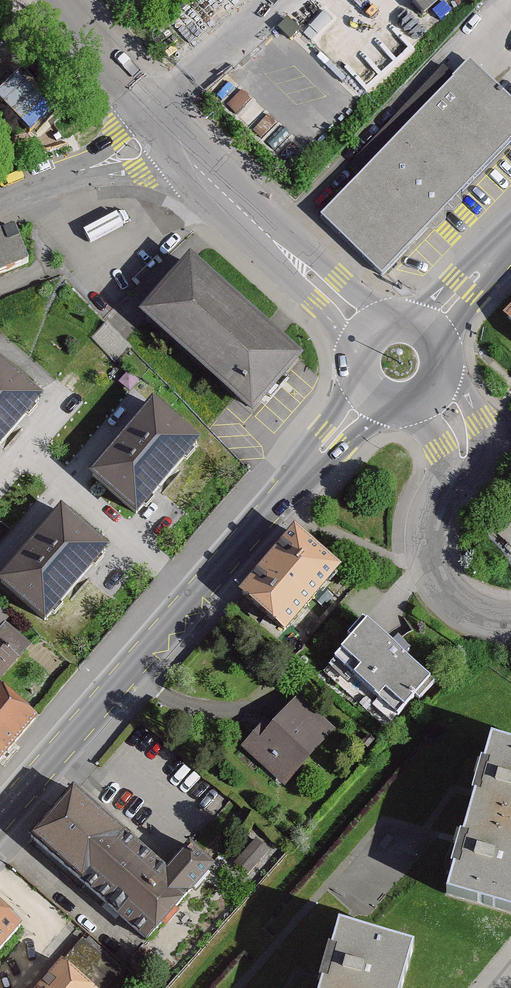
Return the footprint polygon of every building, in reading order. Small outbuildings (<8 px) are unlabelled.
[(409,2),(426,20),(446,0),(410,0),(409,2)] [(54,55),(50,50),(34,65),(52,85),(68,69),(65,65),(54,55)] [(445,211),(510,147),(510,103),(473,64),(385,149),(445,211)] [(316,215),(377,277),(445,211),(385,149),(316,215)] [(15,224),(0,231),(0,277),(30,264),(15,224)] [(304,353),(195,255),(144,311),(253,409),(304,353)] [(132,349),(107,324),(94,338),(118,363),(132,349)] [(45,391),(0,352),(0,444),(45,391)] [(140,515),(205,439),(157,398),(92,474),(140,515)] [(113,546),(65,505),(0,581),(0,582),(47,623),(113,546)] [(499,534),(510,547),(510,524),(499,534)] [(279,638),(337,574),(291,533),(234,598),(279,638)] [(431,682),(364,627),(326,673),(393,727),(431,682)] [(0,683),(0,761),(39,717),(0,683)] [(287,787),(333,735),(295,701),(270,730),(263,724),(243,747),(287,787)] [(470,819),(510,831),(510,749),(492,743),(470,819)] [(132,839),(78,789),(35,836),(92,887),(132,839)] [(470,819),(447,898),(510,916),(510,831),(470,819)] [(132,839),(92,887),(155,946),(194,898),(132,839)] [(25,936),(0,914),(0,964),(25,936)] [(324,987),(401,987),(412,952),(341,931),(324,987)] [(42,987),(93,987),(64,963),(42,987)]
